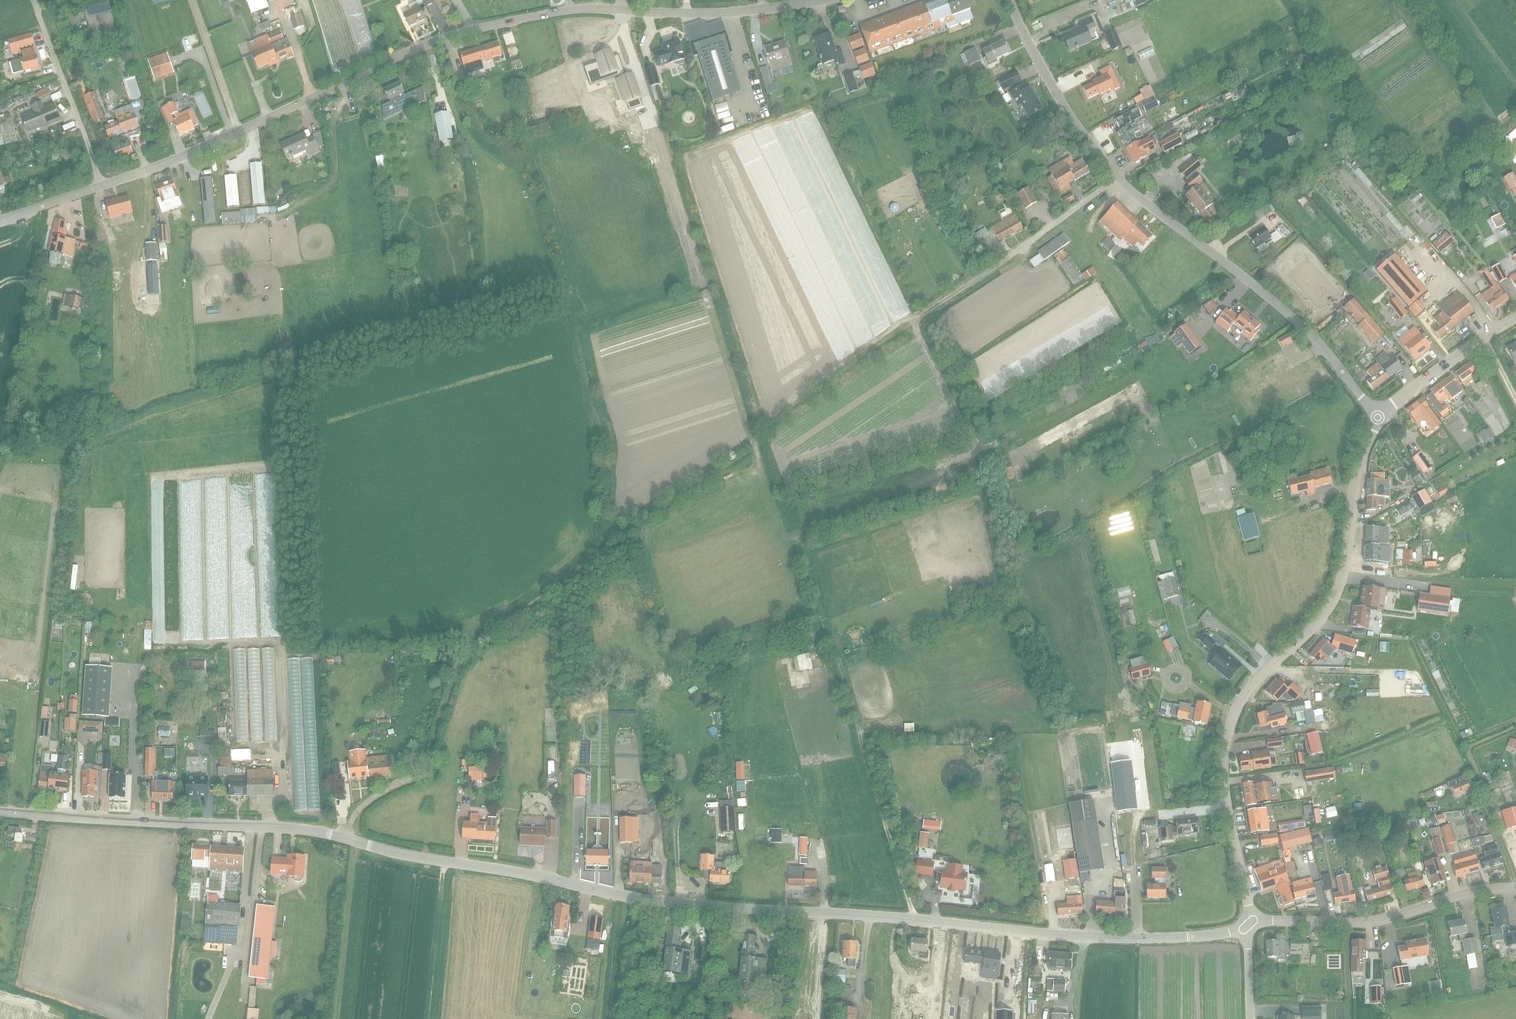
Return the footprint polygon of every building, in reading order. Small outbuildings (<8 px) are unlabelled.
[(247,4),(248,3),(252,16),(270,9),(266,0),(245,0),(247,4)] [(433,2),(432,0),(415,0),(416,2),(409,5),(412,11),(404,15),(409,26),(424,19),(417,5),(424,1),(425,5),(433,2)] [(970,10),(966,0),(932,0),(860,26),(870,52),(946,24),(947,28),(973,18),(970,11),(970,10)] [(296,16),(290,18),(294,30),(303,26),(299,15),(296,16)] [(1079,23),(1081,27),(1063,35),(1070,50),(1091,41),(1087,30),(1095,27),(1091,18),(1079,23)] [(269,21),(260,25),(262,31),(272,28),(269,21)] [(686,29),(691,43),(695,55),(698,54),(715,105),(725,102),(723,97),(742,91),(729,53),(732,52),(726,32),(723,23),(714,26),(701,24),(686,29)] [(1041,23),(1032,27),(1034,32),(1043,27),(1041,23)] [(248,43),(258,68),(287,56),(288,58),(295,56),(288,38),(284,40),(280,30),(248,43)] [(1105,34),(1111,51),(1121,46),(1115,30),(1105,34)] [(31,34),(8,41),(12,55),(21,52),(20,48),(34,44),(31,34)] [(819,57),(820,59),(822,58),(823,64),(836,60),(838,65),(845,62),(841,49),(835,51),(830,34),(815,39),(821,56),(819,57)] [(848,38),(852,50),(864,45),(860,34),(848,38)] [(655,53),(658,66),(668,63),(669,64),(684,59),(678,40),(674,41),(672,40),(667,41),(667,43),(666,44),(667,49),(655,53)] [(764,47),(770,64),(790,58),(785,41),(764,47)] [(983,51),(986,58),(984,59),(988,67),(997,62),(996,58),(1010,52),(1005,41),(983,51)] [(501,61),(499,57),(502,56),(498,42),(460,54),(466,74),(483,69),(481,62),(493,58),(495,63),(501,61)] [(20,60),(11,62),(14,74),(23,71),(40,67),(37,55),(35,56),(34,48),(27,50),(22,51),(24,59),(20,59),(20,60)] [(853,53),(858,65),(869,60),(864,48),(853,53)] [(975,48),(963,54),(968,64),(980,58),(975,48)] [(599,62),(584,67),(588,80),(604,75),(606,81),(619,76),(620,80),(618,80),(629,112),(643,107),(632,76),(625,78),(623,75),(625,74),(619,55),(612,57),(605,60),(604,54),(597,57),(599,62)] [(149,64),(155,80),(174,74),(169,57),(149,64)] [(451,61),(443,64),(448,80),(456,77),(451,61)] [(859,68),(860,71),(864,79),(876,74),(871,63),(859,67),(859,68)] [(1093,83),(1082,88),(1088,99),(1098,94),(1100,97),(1114,90),(1107,75),(1113,73),(1110,66),(1099,72),(1102,77),(1093,82),(1093,83)] [(646,70),(651,86),(660,83),(655,67),(646,70)] [(768,67),(760,69),(765,86),(773,83),(768,67)] [(858,90),(852,72),(843,75),(849,93),(858,90)] [(999,80),(1003,89),(1020,81),(1016,73),(999,80)] [(48,88),(36,94),(39,99),(51,93),(49,91),(58,87),(59,87),(55,79),(46,83),(47,84),(47,85),(47,86),(48,88)] [(382,105),(384,118),(425,99),(423,87),(405,95),(403,92),(404,92),(400,82),(383,90),(388,100),(389,99),(391,102),(382,105)] [(1245,83),(1236,88),(1241,96),(1250,92),(1245,83)] [(1010,92),(1014,98),(1017,96),(1029,116),(1042,109),(1030,87),(1026,90),(1022,85),(1010,92)] [(1148,86),(1140,90),(1145,99),(1145,100),(1154,96),(1154,95),(1149,85),(1148,86)] [(52,96),(54,101),(63,97),(60,92),(52,96)] [(85,95),(83,96),(85,100),(92,119),(93,123),(96,123),(105,119),(95,92),(85,95)] [(1008,93),(1002,96),(1006,103),(1012,100),(1008,93)] [(1145,100),(1141,102),(1146,112),(1159,105),(1154,96),(1145,100)] [(0,106),(0,110),(8,108),(8,109),(11,108),(16,104),(15,102),(7,104),(0,106)] [(194,126),(198,124),(191,109),(178,114),(173,102),(161,108),(169,125),(173,123),(179,135),(194,128),(194,126)] [(41,103),(37,105),(45,126),(49,124),(50,125),(61,121),(54,104),(43,109),(41,103)] [(45,126),(37,105),(32,106),(35,113),(22,118),(28,133),(45,126)] [(118,121),(105,126),(106,128),(110,138),(122,134),(139,127),(131,105),(114,111),(118,121)] [(1140,108),(1114,121),(1119,130),(1117,131),(1125,146),(1137,140),(1136,139),(1144,135),(1136,121),(1136,122),(1135,120),(1144,115),(1140,108)] [(447,113),(436,116),(441,140),(452,138),(447,113)] [(1162,130),(1164,133),(1185,122),(1185,121),(1188,120),(1187,118),(1186,116),(1183,117),(1182,116),(1171,122),(1171,121),(1161,127),(1162,130)] [(106,128),(97,131),(105,152),(109,150),(113,148),(110,138),(106,128)] [(1297,132),(1296,135),(1296,138),(1299,140),(1302,139),(1304,136),(1303,133),(1300,132),(1298,132),(1297,132)] [(294,156),(294,155),(308,149),(310,154),(319,150),(313,136),(307,139),(304,133),(281,143),(288,158),(292,156),(292,157),(294,156)] [(1159,143),(1164,152),(1182,143),(1177,134),(1159,143)] [(1147,156),(1145,153),(1154,148),(1149,138),(1140,142),(1139,141),(1126,148),(1133,163),(1147,156)] [(467,141),(460,142),(463,156),(470,155),(467,141)] [(130,142),(114,148),(118,158),(133,152),(130,142)] [(64,150),(62,151),(66,159),(67,159),(72,156),(68,148),(64,150)] [(1069,184),(1090,171),(1082,159),(1074,163),(1070,156),(1063,160),(1048,169),(1063,194),(1071,189),(1069,184)] [(1194,158),(1178,170),(1186,179),(1201,166),(1194,158)] [(250,164),(254,205),(265,203),(261,163),(250,164)] [(1510,190),(1515,187),(1515,180),(1512,173),(1503,178),(1510,190)] [(1185,195),(1210,226),(1218,220),(1215,216),(1218,214),(1211,205),(1212,204),(1197,185),(1202,181),(1195,174),(1185,183),(1191,190),(1185,195)] [(225,176),(228,207),(239,206),(236,175),(225,176)] [(201,179),(205,223),(216,222),(212,178),(201,179)] [(182,205),(181,203),(173,180),(160,184),(160,185),(156,186),(160,197),(157,198),(162,212),(182,205)] [(1018,194),(1025,208),(1036,202),(1028,188),(1018,194)] [(106,202),(110,217),(132,211),(128,196),(106,202)] [(1005,196),(992,204),(1002,221),(992,227),(1000,241),(1024,228),(1016,213),(1015,214),(1005,196)] [(1152,236),(1135,219),(1117,202),(1099,221),(1120,241),(1123,238),(1133,247),(1138,241),(1143,246),(1152,236)] [(1253,213),(1252,214),(1254,217),(1257,222),(1259,220),(1275,210),(1273,206),(1270,202),(1253,213)] [(222,213),(223,225),(242,224),(242,223),(241,212),(222,213)] [(1491,218),(1496,229),(1505,224),(1500,214),(1491,218)] [(64,230),(66,222),(55,220),(49,252),(72,257),(75,240),(65,238),(67,230),(64,230)] [(168,242),(167,226),(158,226),(159,243),(168,242)] [(1249,236),(1256,247),(1271,237),(1263,226),(1249,236)] [(975,234),(979,241),(989,236),(985,229),(975,234)] [(1432,243),(1441,253),(1454,241),(1445,231),(1432,243)] [(1040,254),(1030,261),(1034,267),(1044,260),(1070,242),(1068,239),(1064,233),(1038,251),(1040,254)] [(1107,238),(1102,244),(1110,251),(1115,245),(1107,238)] [(146,244),(147,261),(156,261),(157,261),(156,243),(146,244)] [(1053,255),(1074,286),(1084,279),(1085,281),(1097,273),(1093,267),(1081,274),(1064,248),(1053,255)] [(1394,254),(1376,270),(1409,308),(1427,292),(1394,254)] [(157,264),(147,265),(149,291),(159,290),(157,264)] [(1498,264),(1491,267),(1499,282),(1506,279),(1498,264)] [(1485,267),(1479,271),(1490,288),(1482,294),(1486,301),(1492,310),(1508,300),(1502,290),(1502,291),(1497,284),(1485,267)] [(1438,324),(1431,329),(1439,338),(1473,311),(1458,291),(1447,300),(1446,299),(1437,306),(1442,312),(1433,318),(1438,324)] [(1389,301),(1388,302),(1400,317),(1407,313),(1395,297),(1394,298),(1390,293),(1386,297),(1389,301)] [(62,305),(79,309),(79,308),(83,309),(85,298),(81,297),(65,294),(62,305)] [(1353,299),(1344,307),(1359,324),(1358,325),(1374,343),(1384,334),(1353,299)] [(1213,301),(1204,307),(1208,314),(1218,308),(1213,301)] [(1226,308),(1216,320),(1228,330),(1234,323),(1242,330),(1241,332),(1250,340),(1259,330),(1257,328),(1260,325),(1244,311),(1239,317),(1231,310),(1229,312),(1226,308)] [(1185,324),(1174,332),(1190,355),(1202,346),(1185,324)] [(1404,326),(1395,333),(1399,339),(1414,358),(1429,346),(1414,327),(1409,332),(1404,326)] [(1291,333),(1277,340),(1281,348),(1295,341),(1291,333)] [(1156,334),(1151,337),(1153,339),(1155,343),(1160,341),(1157,337),(1156,334)] [(1386,334),(1383,337),(1391,346),(1394,344),(1386,334)] [(1146,341),(1137,347),(1138,348),(1140,350),(1148,345),(1147,343),(1146,341)] [(1370,378),(1366,381),(1372,389),(1401,367),(1393,356),(1389,359),(1384,352),(1375,359),(1378,362),(1366,371),(1370,378)] [(1455,373),(1465,385),(1474,378),(1471,374),(1479,368),(1473,359),(1455,373)] [(1452,376),(1439,385),(1448,398),(1450,400),(1463,391),(1452,376)] [(1482,380),(1476,385),(1479,389),(1486,385),(1482,380)] [(1432,393),(1426,397),(1437,411),(1442,407),(1441,405),(1442,404),(1441,403),(1448,398),(1439,385),(1431,391),(1432,393)] [(1462,401),(1469,412),(1470,411),(1472,415),(1477,411),(1467,397),(1462,401)] [(1407,409),(1418,424),(1423,420),(1432,431),(1441,424),(1434,416),(1432,413),(1432,412),(1421,399),(1407,409)] [(1442,407),(1437,411),(1442,417),(1449,412),(1445,405),(1442,407)] [(1489,430),(1480,436),(1483,441),(1493,435),(1489,430)] [(1412,458),(1424,474),(1432,468),(1420,452),(1412,458)] [(1011,467),(1005,469),(1008,478),(1015,476),(1011,467)] [(1311,475),(1297,478),(1296,473),(1287,476),(1292,494),(1306,491),(1307,495),(1316,493),(1314,486),(1331,482),(1328,468),(1310,472),(1311,475)] [(1420,473),(1412,478),(1416,484),(1424,479),(1420,473)] [(1389,480),(1367,480),(1367,496),(1383,496),(1389,496),(1389,490),(1389,480)] [(1444,486),(1437,490),(1440,496),(1448,491),(1444,486)] [(1424,489),(1411,497),(1419,510),(1431,502),(1424,489)] [(1383,496),(1367,496),(1367,509),(1377,510),(1377,505),(1383,506),(1383,496)] [(1311,507),(1311,510),(1320,508),(1318,502),(1312,504),(1313,507),(1311,507)] [(1407,502),(1400,506),(1404,513),(1411,508),(1407,502)] [(1244,508),(1236,511),(1238,517),(1246,514),(1244,508)] [(1238,517),(1244,540),(1260,536),(1253,513),(1238,517)] [(1365,561),(1390,561),(1390,545),(1378,545),(1379,527),(1366,526),(1365,561)] [(1396,559),(1403,559),(1403,564),(1413,564),(1413,550),(1396,549),(1396,559)] [(1163,580),(1168,597),(1179,594),(1175,577),(1163,580)] [(1349,627),(1367,629),(1370,609),(1383,610),(1384,604),(1381,603),(1382,595),(1385,596),(1386,588),(1385,588),(1363,586),(1360,607),(1352,606),(1349,627)] [(1419,593),(1417,610),(1447,614),(1450,598),(1419,593)] [(1208,632),(1206,635),(1208,636),(1207,637),(1215,643),(1221,648),(1222,647),(1227,642),(1216,634),(1208,632)] [(1204,633),(1199,640),(1202,642),(1201,643),(1209,649),(1215,643),(1207,637),(1208,636),(1206,635),(1204,633)] [(1335,634),(1331,645),(1332,645),(1332,646),(1334,647),(1336,649),(1336,650),(1351,655),(1356,641),(1335,634)] [(1324,638),(1309,655),(1317,662),(1320,660),(1322,662),(1325,658),(1328,660),(1336,650),(1336,649),(1334,647),(1332,646),(1332,645),(1331,645),(1330,643),(1324,638)] [(1208,663),(1227,679),(1241,663),(1222,647),(1208,663)] [(797,656),(800,672),(814,669),(811,658),(806,659),(805,655),(797,656)] [(1356,656),(1354,662),(1366,665),(1368,658),(1362,657),(1356,656)] [(86,666),(82,715),(109,717),(113,668),(101,667),(102,659),(90,658),(89,666),(86,666)] [(1131,669),(1134,680),(1151,675),(1148,664),(1131,669)] [(1277,679),(1266,690),(1277,700),(1281,695),(1286,700),(1290,700),(1292,697),(1295,700),(1302,691),(1292,683),(1287,688),(1277,679)] [(1308,688),(1304,691),(1310,699),(1314,696),(1308,688)] [(69,701),(68,713),(77,713),(77,701),(69,701)] [(1194,721),(1193,722),(1207,725),(1211,704),(1197,702),(1196,710),(1179,707),(1177,717),(1194,721)] [(1304,702),(1290,704),(1292,713),(1295,713),(1297,722),(1305,721),(1306,725),(1318,722),(1317,716),(1323,715),(1322,709),(1313,711),(1313,709),(1311,709),(1305,710),(1304,702)] [(1258,714),(1261,726),(1271,723),(1272,727),(1287,723),(1281,703),(1272,704),(1273,706),(1266,708),(1267,711),(1258,714)] [(69,714),(68,731),(76,731),(76,715),(69,714)] [(41,720),(39,736),(47,736),(49,721),(41,720)] [(91,722),(90,732),(102,733),(102,722),(91,722)] [(914,723),(904,724),(905,732),(914,732),(914,723)] [(369,727),(370,738),(380,737),(379,726),(369,727)] [(226,728),(218,728),(221,766),(232,766),(231,749),(230,749),(229,738),(227,739),(226,728)] [(1470,729),(1459,733),(1462,738),(1472,734),(1470,729)] [(1307,734),(1312,755),(1322,752),(1317,732),(1307,734)] [(1268,748),(1283,746),(1282,738),(1267,741),(1268,748)] [(1508,744),(1515,748),(1515,741),(1510,738),(1508,744)] [(145,777),(153,777),(154,749),(146,749),(145,777)] [(351,761),(347,762),(349,780),(368,777),(367,761),(365,750),(350,752),(351,761)] [(1254,771),(1271,768),(1269,751),(1252,753),(1252,755),(1239,757),(1241,770),(1254,769),(1254,771)] [(1304,753),(1295,754),(1297,766),(1305,765),(1304,753)] [(57,770),(67,771),(69,757),(59,755),(57,770)] [(387,756),(366,758),(367,761),(368,777),(391,775),(389,763),(388,763),(387,756)] [(554,758),(546,758),(546,777),(554,777),(554,758)] [(1131,761),(1111,763),(1117,812),(1137,810),(1131,761)] [(331,763),(333,775),(340,774),(339,762),(331,763)] [(83,771),(82,797),(94,798),(95,787),(98,788),(99,766),(93,766),(93,771),(83,771)] [(468,767),(468,777),(471,777),(471,781),(482,781),(486,777),(486,767),(468,767)] [(1304,773),(1305,783),(1335,778),(1334,768),(1304,773)] [(38,788),(55,790),(57,774),(50,773),(51,771),(44,770),(43,772),(40,772),(38,788)] [(229,783),(229,797),(248,796),(273,795),(273,770),(247,770),(247,779),(229,780),(229,783)] [(57,774),(55,790),(67,792),(70,776),(57,774)] [(126,798),(126,775),(110,775),(109,797),(126,798)] [(573,797),(585,797),(586,775),(574,775),(573,797)] [(1447,783),(1448,785),(1451,784),(1456,795),(1470,789),(1464,776),(1447,783)] [(188,778),(186,778),(186,797),(207,797),(207,778),(206,778),(205,777),(200,777),(200,778),(194,778),(193,777),(188,777),(188,778)] [(1243,783),(1247,806),(1257,804),(1280,800),(1279,795),(1277,796),(1276,788),(1278,788),(1277,785),(1270,786),(1270,782),(1259,784),(1258,781),(1243,783)] [(152,783),(152,800),(173,800),(173,783),(152,783)] [(548,791),(552,796),(558,791),(554,786),(548,791)] [(746,799),(737,799),(738,807),(746,807),(746,799)] [(1094,800),(1069,803),(1072,823),(1073,823),(1079,864),(1081,872),(1080,873),(1081,883),(1089,881),(1087,871),(1105,869),(1104,864),(1097,819),(1094,800)] [(1426,802),(1426,808),(1428,807),(1428,812),(1438,811),(1437,801),(1426,802)] [(733,807),(724,808),(724,832),(735,831),(734,807),(733,807)] [(1501,811),(1506,829),(1515,826),(1515,807),(1501,811)] [(1266,808),(1248,811),(1251,833),(1269,830),(1266,808)] [(1436,816),(1439,824),(1446,822),(1444,819),(1450,817),(1449,815),(1452,814),(1453,816),(1456,816),(1455,811),(1436,816)] [(462,838),(495,841),(496,827),(495,827),(496,819),(496,817),(489,817),(489,818),(489,824),(480,823),(480,816),(471,815),(470,823),(463,822),(462,838)] [(638,818),(620,818),(620,842),(632,842),(632,830),(638,830),(638,818)] [(1173,840),(1173,835),(1178,834),(1178,835),(1199,833),(1197,818),(1177,820),(1177,827),(1172,828),(1172,827),(1161,828),(1162,842),(1173,840)] [(1303,820),(1292,821),(1293,829),(1304,827),(1303,820)] [(1408,820),(1403,822),(1407,834),(1412,832),(1408,820)] [(930,821),(929,829),(941,830),(941,822),(930,821)] [(521,845),(544,846),(545,837),(547,837),(547,838),(555,838),(556,822),(548,822),(547,831),(545,831),(545,830),(521,829),(521,845)] [(1457,842),(1451,824),(1440,828),(1448,854),(1455,852),(1452,843),(1457,842)] [(1312,842),(1308,827),(1287,833),(1290,848),(1312,842)] [(770,829),(769,838),(781,838),(781,830),(770,829)] [(919,847),(927,848),(929,834),(921,832),(919,847)] [(1260,837),(1261,846),(1278,843),(1277,834),(1260,837)] [(1319,836),(1312,840),(1316,846),(1323,842),(1319,836)] [(1472,839),(1474,847),(1485,844),(1482,836),(1472,839)] [(1432,839),(1437,854),(1444,852),(1439,837),(1432,839)] [(192,845),(191,860),(205,861),(205,857),(210,858),(209,871),(242,874),(243,849),(212,847),(206,846),(192,845)] [(1480,858),(1483,868),(1502,863),(1500,852),(1498,853),(1496,845),(1484,849),(1486,856),(1480,858)] [(611,858),(609,856),(609,850),(586,850),(586,856),(584,857),(586,859),(586,865),(594,865),(594,866),(601,866),(601,865),(609,865),(609,859),(611,858)] [(1453,866),(1456,877),(1480,870),(1475,852),(1453,858),(1455,866),(1453,866)] [(294,877),(294,879),(295,882),(300,882),(302,880),(302,878),(303,878),(304,857),(288,856),(288,860),(272,858),(271,874),(287,875),(287,877),(294,877)] [(714,863),(715,856),(703,856),(702,869),(704,869),(704,876),(711,877),(711,883),(727,884),(728,873),(724,873),(725,864),(714,863)] [(1347,858),(1351,874),(1358,872),(1354,856),(1347,858)] [(1425,861),(1431,884),(1446,879),(1439,857),(1425,861)] [(1063,861),(1064,868),(1066,879),(1078,877),(1077,867),(1076,859),(1063,861)] [(917,873),(932,875),(934,863),(918,861),(917,873)] [(1409,879),(1403,881),(1406,891),(1425,886),(1420,870),(1422,870),(1419,861),(1415,863),(1414,865),(1416,872),(1408,874),(1409,879)] [(652,863),(631,863),(630,883),(662,885),(663,866),(652,866),(652,863)] [(1271,864),(1254,869),(1262,891),(1277,886),(1280,897),(1278,898),(1280,905),(1283,904),(1283,906),(1294,902),(1287,882),(1288,882),(1283,867),(1273,870),(1271,864)] [(938,870),(937,881),(942,882),(941,887),(966,890),(968,874),(962,873),(963,866),(958,865),(949,865),(949,872),(943,871),(938,870)] [(1367,887),(1364,888),(1368,902),(1394,895),(1387,869),(1386,866),(1372,870),(1373,873),(1375,880),(1377,880),(1380,888),(1371,890),(1370,887),(1367,887)] [(789,870),(788,885),(817,886),(818,872),(805,871),(805,868),(789,867),(789,870)] [(1155,885),(1147,884),(1147,898),(1166,898),(1166,884),(1165,884),(1165,878),(1165,868),(1152,868),(1152,878),(1154,878),(1155,878),(1155,885)] [(1353,875),(1356,888),(1364,886),(1360,872),(1353,875)] [(1323,875),(1325,890),(1333,889),(1330,873),(1323,875)] [(1339,892),(1333,893),(1335,904),(1355,901),(1352,882),(1350,882),(1348,875),(1337,877),(1338,885),(1339,892)] [(1315,894),(1316,893),(1312,878),(1292,883),(1294,888),(1292,889),(1295,899),(1307,896),(1307,897),(1309,898),(1315,897),(1316,895),(1315,894)] [(1096,913),(1125,915),(1126,891),(1124,891),(1124,887),(1116,887),(1115,902),(1108,901),(1097,901),(1096,913)] [(1067,897),(1068,903),(1058,904),(1059,915),(1083,913),(1081,896),(1067,897)] [(205,924),(204,943),(237,945),(238,927),(240,904),(216,902),(207,902),(205,924)] [(552,920),(550,936),(567,939),(570,922),(568,922),(570,906),(565,906),(563,904),(560,903),(558,905),(557,904),(554,920),(552,920)] [(249,977),(268,980),(275,907),(257,905),(249,977)] [(1490,927),(1492,935),(1502,933),(1505,932),(1507,945),(1515,944),(1515,930),(1509,932),(1508,924),(1506,908),(1493,910),(1496,926),(1490,927)] [(603,918),(591,916),(588,940),(600,941),(603,918)] [(1450,923),(1452,935),(1459,934),(1460,941),(1463,941),(1465,955),(1478,952),(1475,938),(1467,939),(1464,920),(1450,923)] [(682,941),(679,940),(681,927),(669,926),(663,971),(688,974),(692,950),(681,949),(682,941)] [(740,981),(765,983),(767,958),(756,957),(756,947),(754,947),(755,936),(744,935),(740,981)] [(927,951),(928,941),(913,939),(912,950),(922,951),(921,959),(928,959),(929,951),(927,951)] [(1406,946),(1398,947),(1400,960),(1428,956),(1425,939),(1405,942),(1406,946)] [(1279,960),(1285,960),(1285,940),(1267,940),(1267,957),(1279,957),(1279,960)] [(1291,949),(1303,949),(1303,951),(1311,951),(1311,954),(1316,954),(1316,949),(1311,949),(1311,940),(1291,940),(1291,949)] [(1352,972),(1362,972),(1362,958),(1366,958),(1366,940),(1352,940),(1352,972)] [(848,959),(847,966),(855,967),(855,960),(856,960),(857,943),(844,942),(843,959),(848,959)] [(696,959),(707,961),(709,947),(698,946),(696,959)] [(981,967),(983,967),(982,977),(999,979),(1002,954),(967,950),(965,963),(981,964),(981,967)] [(1049,968),(1072,970),(1073,954),(1050,952),(1049,968)] [(784,960),(770,959),(769,968),(783,969),(784,960)] [(1402,967),(1393,969),(1396,985),(1405,984),(1402,967)] [(833,982),(846,983),(847,970),(834,970),(833,982)] [(1065,980),(1047,979),(1046,991),(1065,992),(1065,980)] [(1371,987),(1372,1003),(1382,1003),(1381,987),(1371,987)] [(857,1008),(841,1006),(839,1018),(856,1018),(857,1008)] [(1320,1007),(1302,1007),(1302,1017),(1320,1017),(1320,1007)] [(1013,1012),(996,1011),(996,1018),(1012,1018),(1013,1012)]
